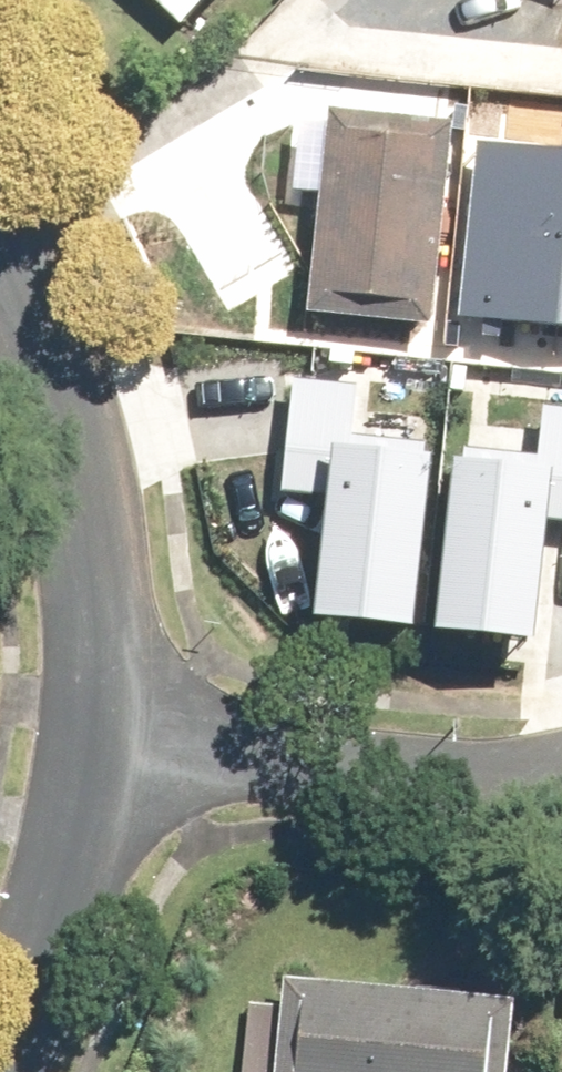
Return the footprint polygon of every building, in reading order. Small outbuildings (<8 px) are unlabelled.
[(201,12),(211,0),(188,0),(201,12)] [(436,121),(314,110),(295,320),(416,331),(436,121)] [(462,315),(561,325),(561,150),(478,142),(462,315)] [(332,491),(321,606),(413,615),(430,452),(350,444),(356,380),(281,373),(270,485),(332,491)] [(526,629),(538,515),(561,517),(561,404),(537,401),(530,465),(450,457),(434,620),(526,629)] [(273,977),(261,1071),(490,1071),(496,1007),(273,977)]
